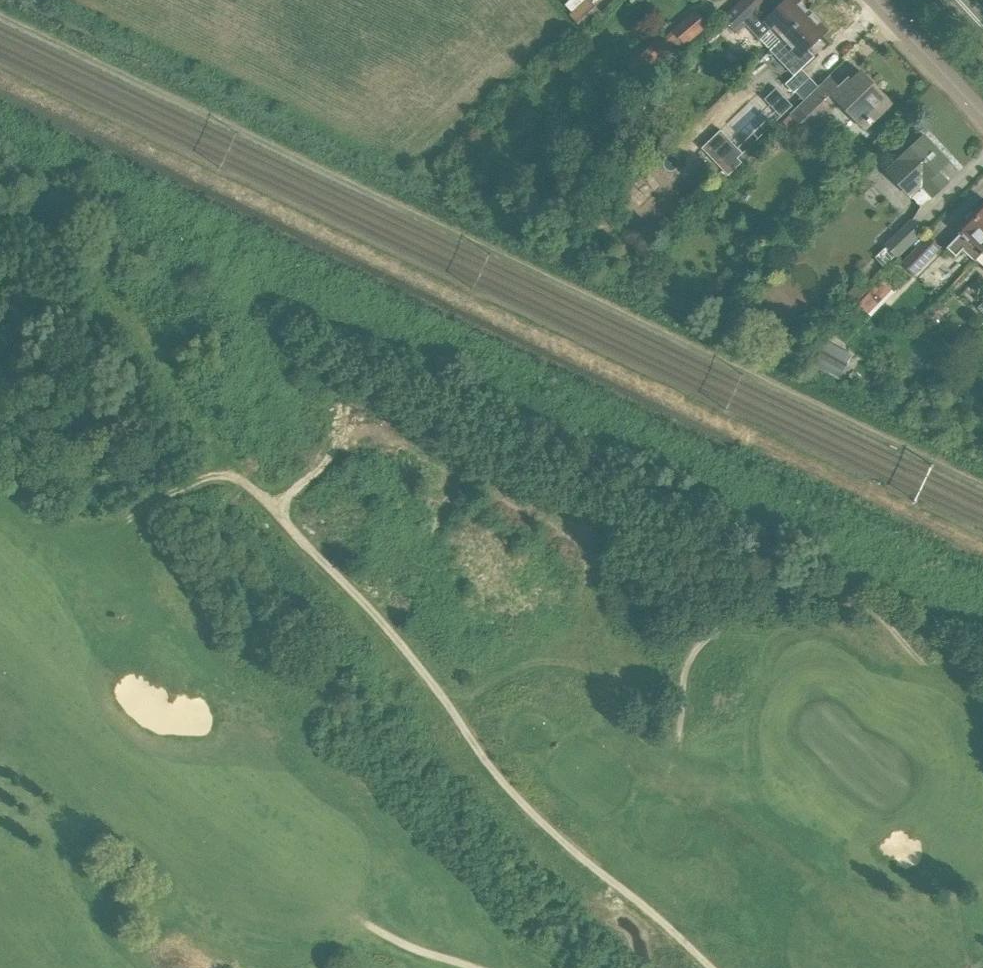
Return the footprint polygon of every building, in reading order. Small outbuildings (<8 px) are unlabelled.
[(584,30),(585,30),(604,14),(591,0),(586,0),(570,14),(584,30)] [(783,38),(810,12),(799,0),(787,0),(786,1),(785,0),(742,0),(712,28),(718,34),(720,33),(722,35),(732,25),(738,31),(756,14),(770,30),(773,27),(783,38)] [(675,30),(686,42),(707,24),(697,12),(675,30)] [(810,12),(783,38),(794,48),(791,51),(798,58),(808,49),(828,30),(810,12)] [(711,31),(705,38),(712,45),(718,38),(711,31)] [(632,66),(642,78),(672,53),(662,41),(632,66)] [(791,113),(799,121),(808,130),(831,108),(836,103),(845,106),(848,110),(861,123),(866,127),(871,122),(871,123),(874,121),(873,120),(891,102),(862,72),(853,81),(849,78),(834,93),(823,82),(791,113)] [(744,153),(721,129),(702,147),(729,175),(743,162),(739,158),(744,153)] [(899,160),(911,173),(900,183),(922,206),(948,181),(938,170),(949,160),(925,135),(899,160)] [(977,259),(982,253),(982,203),(958,229),(962,233),(948,247),(957,256),(964,248),(976,260),(977,259)] [(912,221),(887,247),(876,258),(885,266),(896,255),(898,257),(923,232),(912,221)] [(904,262),(915,273),(940,247),(929,237),(904,262)] [(872,291),(882,301),(892,290),(882,280),(872,291)] [(811,363),(839,379),(849,362),(820,346),(811,363)]
